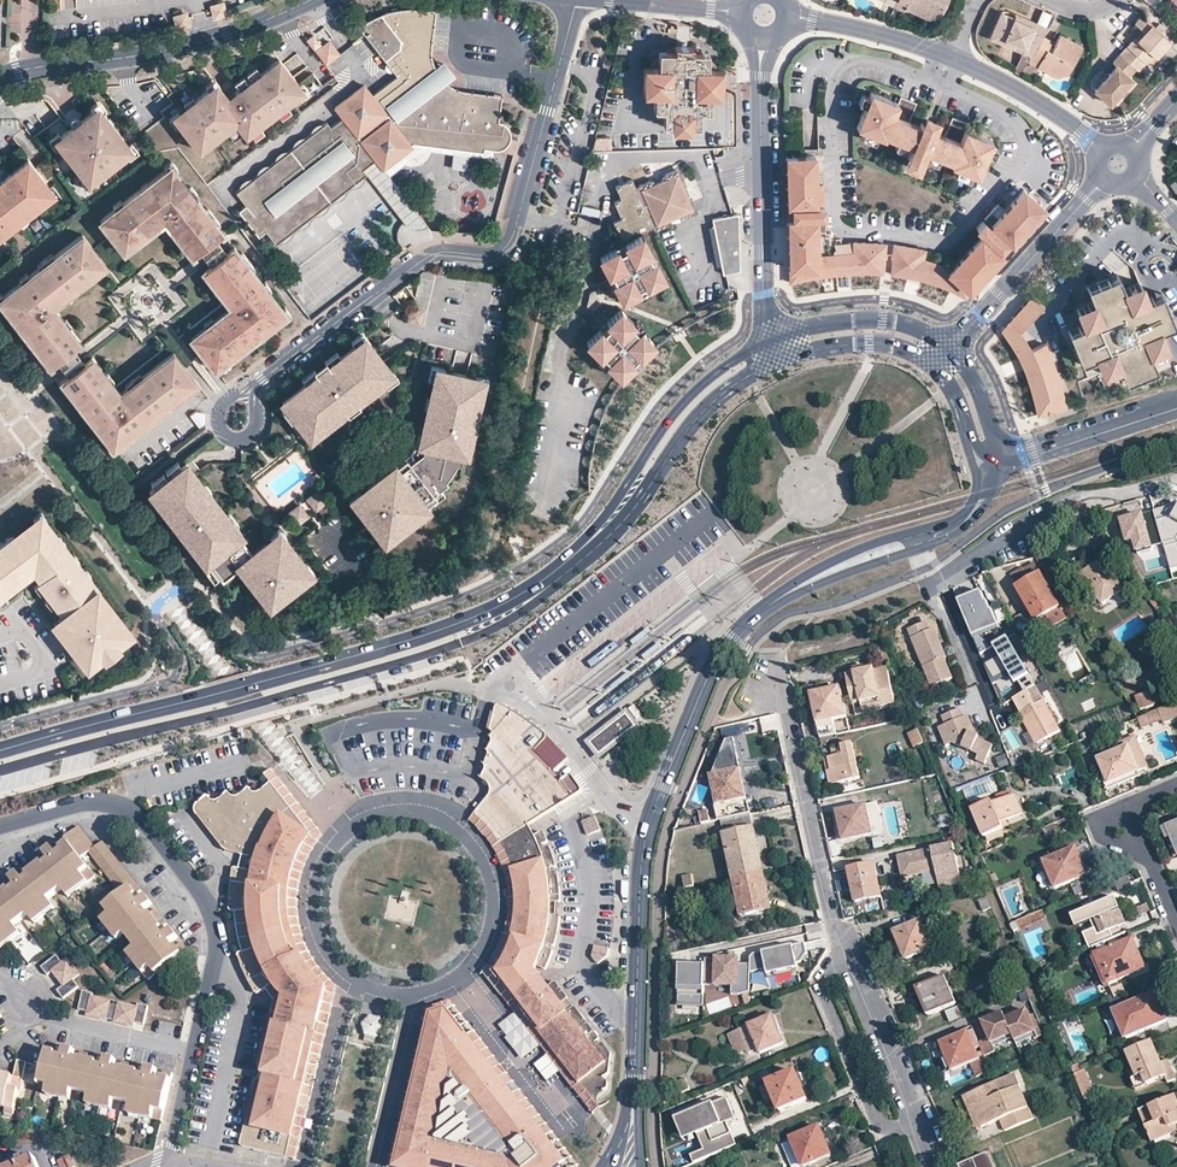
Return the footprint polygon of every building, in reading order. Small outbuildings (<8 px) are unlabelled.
[(896,0),(894,4),(904,9),(906,7),(922,14),(926,16),(928,16),(931,16),(935,16),(938,13),(940,10),(944,0),(896,0)] [(21,13),(20,2),(9,2),(9,13),(21,13)] [(226,13),(223,3),(213,6),(215,16),(223,14),(226,13)] [(391,115),(415,143),(429,144),(429,142),(454,144),(454,147),(473,148),(473,146),(486,147),(487,145),(496,146),(499,146),(501,146),(504,145),(507,143),(510,140),(511,138),(512,135),(512,131),(511,127),(508,124),(504,122),(499,121),(501,102),(461,96),(457,95),(453,94),(438,89),(430,82),(424,77),(428,73),(428,70),(427,65),(425,56),(425,49),(429,9),(413,8),(396,10),(386,12),(381,13),(377,14),(359,25),(362,30),(365,33),(383,57),(386,60),(385,61),(385,63),(385,66),(386,68),(388,69),(391,69),(393,68),(396,73),(371,93),(391,115)] [(438,9),(429,9),(425,49),(435,50),(438,9)] [(1041,37),(1047,27),(1038,22),(1035,25),(1034,30),(1025,25),(1027,21),(1005,9),(992,34),(1004,40),(1007,37),(1017,42),(1024,46),(1022,50),(1031,56),(1041,37)] [(189,24),(186,13),(175,16),(178,26),(189,24)] [(1135,23),(1141,28),(1144,31),(1137,38),(1134,36),(1119,52),(1119,53),(1135,67),(1137,70),(1147,59),(1152,53),(1155,55),(1164,47),(1171,40),(1143,14),(1135,23)] [(1034,30),(1035,25),(1027,21),(1025,25),(1034,30)] [(1141,28),(1134,36),(1137,38),(1144,31),(1141,28)] [(314,33),(307,38),(314,47),(321,42),(314,33)] [(1050,42),(1041,37),(1031,56),(1028,61),(1044,69),(1045,66),(1055,72),(1056,76),(1066,72),(1065,68),(1068,60),(1072,62),(1082,45),(1059,35),(1053,47),(1051,51),(1047,48),(1049,45),(1050,42)] [(1014,46),(1017,42),(1007,37),(1004,40),(1014,46)] [(317,49),(324,59),(326,62),(338,53),(336,49),(328,40),(317,49)] [(664,121),(672,122),(672,125),(691,126),(692,122),(700,123),(701,108),(711,108),(712,90),(722,90),(723,64),(717,63),(717,58),(700,44),(675,42),(653,57),(653,62),(646,62),(646,89),(656,90),(655,106),(665,106),(664,121)] [(1010,60),(1012,50),(1001,47),(998,57),(1010,60)] [(1152,53),(1147,59),(1153,65),(1167,50),(1164,47),(1155,55),(1152,53)] [(435,50),(425,49),(425,56),(427,65),(428,70),(428,73),(443,63),(435,50)] [(1135,67),(1119,53),(1112,60),(1115,64),(1127,75),(1135,67)] [(231,97),(229,95),(228,95),(218,83),(212,89),(209,86),(194,98),(196,101),(188,107),(187,108),(181,113),(185,118),(180,123),(200,148),(214,137),(227,127),(236,120),(244,129),(247,133),(251,129),(260,122),(278,108),(287,101),(290,98),(298,92),(294,86),(300,81),(293,74),(283,61),(278,55),(259,70),(239,86),(239,87),(235,89),(238,92),(231,97)] [(443,63),(428,73),(424,77),(430,82),(438,89),(446,83),(448,81),(454,76),(447,68),(443,63)] [(1127,75),(1115,64),(1106,73),(1101,79),(1092,88),(1108,103),(1131,78),(1127,75)] [(259,70),(254,65),(246,71),(249,74),(245,77),(243,74),(234,80),(239,86),(259,70)] [(1045,66),(1044,69),(1054,76),(1056,76),(1055,72),(1045,66)] [(1106,73),(1103,70),(1098,76),(1101,79),(1106,73)] [(219,83),(215,76),(214,77),(207,83),(209,86),(212,89),(218,83),(219,83)] [(310,88),(303,79),(300,81),(294,86),(298,92),(301,95),(310,88)] [(487,79),(487,91),(511,91),(511,79),(487,79)] [(413,145),(415,143),(391,115),(371,93),(363,83),(335,105),(343,116),(346,119),(357,133),(363,129),(367,134),(371,139),(365,143),(378,159),(385,168),(402,156),(414,147),(413,145)] [(463,89),(461,96),(501,102),(513,104),(514,93),(463,89)] [(898,100),(872,90),(869,95),(865,103),(857,125),(864,128),(878,133),(885,136),(886,134),(898,139),(906,143),(912,145),(908,155),(911,156),(918,159),(922,161),(926,150),(931,152),(940,156),(950,160),(952,160),(951,163),(958,165),(972,171),(979,174),(987,152),(991,143),(993,138),(966,127),(968,121),(952,114),(944,133),(934,129),(934,126),(931,125),(933,119),(928,117),(925,123),(921,121),(920,123),(909,119),(917,100),(900,93),(898,100)] [(865,103),(869,95),(862,91),(858,99),(865,103)] [(194,98),(191,95),(183,101),(188,107),(196,101),(194,98)] [(107,108),(100,99),(91,106),(93,110),(98,115),(103,111),(107,108)] [(292,107),(287,101),(278,108),(283,114),(292,107)] [(122,134),(103,111),(98,115),(93,110),(85,116),(81,119),(73,126),(70,128),(61,135),(65,141),(60,145),(85,178),(91,173),(95,179),(128,154),(123,148),(129,143),(122,134)] [(185,118),(181,113),(178,110),(170,116),(176,125),(180,123),(185,118)] [(278,243),(367,172),(364,167),(370,162),(363,162),(356,160),(348,155),(344,150),(340,143),(340,137),(340,132),(341,127),(344,122),(346,119),(343,116),(331,125),(327,121),(238,192),(248,205),(241,211),(261,236),(268,230),(278,243)] [(79,117),(71,124),(73,126),(81,119),(79,117)] [(372,162),(378,159),(365,143),(371,139),(367,134),(363,129),(357,133),(346,119),(344,122),(341,127),(340,132),(340,137),(340,143),(344,150),(348,155),(356,160),(363,162),(370,162),(372,162)] [(244,129),(236,120),(227,127),(234,136),(244,129)] [(265,129),(260,122),(251,129),(256,136),(265,129)] [(875,140),(878,133),(864,128),(862,134),(875,140)] [(61,135),(59,132),(50,139),(57,148),(60,145),(65,141),(61,135)] [(904,149),(906,143),(898,139),(895,145),(904,149)] [(139,150),(132,140),(129,143),(123,148),(128,154),(130,157),(139,150)] [(495,156),(496,146),(487,145),(486,147),(473,146),(473,148),(454,147),(454,144),(429,142),(429,144),(429,147),(428,151),(495,156)] [(429,147),(429,144),(415,143),(413,145),(414,147),(402,156),(408,164),(410,165),(414,165),(418,164),(423,161),(425,158),(428,151),(429,147)] [(991,143),(987,152),(994,155),(998,146),(991,143)] [(937,162),(940,156),(931,152),(928,158),(937,162)] [(465,168),(466,155),(451,153),(449,166),(465,168)] [(797,270),(795,154),(788,154),(791,281),(804,276),(824,273),(840,271),(852,270),(872,269),(883,270),(883,262),(866,262),(854,262),(841,263),(824,265),(807,268),(797,270)] [(866,262),(883,262),(884,256),(886,256),(886,249),(885,249),(885,243),(884,243),(873,242),(858,243),(854,243),(854,253),(818,254),(818,249),(824,248),(824,233),(817,234),(817,229),(825,229),(825,219),(817,220),(817,217),(814,217),(814,214),(825,214),(825,204),(814,204),(814,202),(817,202),(816,182),(816,173),(815,154),(795,154),(797,270),(807,268),(824,265),(841,263),(854,262),(866,262)] [(408,164),(402,156),(385,168),(391,176),(408,164)] [(915,165),(918,159),(911,156),(908,162),(915,165)] [(60,172),(49,157),(35,168),(46,182),(60,172)] [(28,159),(0,181),(1,183),(0,184),(0,237),(12,228),(9,224),(25,213),(27,216),(49,200),(43,192),(50,187),(46,182),(35,168),(28,159)] [(425,224),(391,176),(385,168),(378,159),(372,162),(370,162),(364,167),(367,172),(404,221),(407,226),(410,227),(413,228),(417,228),(419,227),(422,226),(425,224)] [(178,169),(172,162),(166,166),(169,169),(172,174),(175,172),(178,169)] [(655,180),(653,175),(637,183),(633,174),(616,182),(622,194),(615,197),(622,214),(614,218),(622,235),(633,230),(632,227),(643,222),(645,225),(652,222),(654,227),(671,220),(668,212),(676,208),(681,217),(698,209),(691,192),(684,194),(680,184),(687,182),(679,165),(662,172),(664,176),(655,180)] [(969,177),(972,171),(958,165),(955,172),(969,177)] [(193,200),(187,192),(190,190),(175,172),(172,174),(169,169),(125,203),(127,206),(119,212),(117,209),(102,220),(126,252),(134,245),(131,242),(138,237),(146,231),(148,234),(167,220),(177,234),(187,246),(204,233),(212,244),(218,239),(224,234),(218,226),(215,229),(209,221),(203,214),(206,211),(196,198),(193,200)] [(95,179),(91,173),(85,178),(82,180),(89,189),(98,182),(95,179)] [(53,185),(50,187),(43,192),(49,200),(51,202),(57,197),(61,194),(53,185)] [(199,195),(192,187),(190,190),(187,192),(193,200),(196,198),(199,195)] [(904,244),(894,243),(893,252),(892,252),(891,257),(893,258),(892,266),(903,267),(907,268),(912,269),(921,271),(925,272),(964,285),(997,249),(994,247),(998,243),(1000,245),(1004,241),(997,235),(1000,231),(1007,237),(1039,202),(1024,188),(991,224),(993,226),(991,228),(983,220),(976,227),(985,235),(983,237),(981,236),(952,267),(923,259),(925,248),(921,247),(904,244)] [(125,203),(122,200),(114,206),(117,209),(119,212),(127,206),(125,203)] [(891,272),(900,273),(925,279),(935,283),(953,289),(966,295),(1045,207),(1039,202),(1007,237),(1004,241),(1000,245),(997,249),(964,285),(925,272),(921,271),(912,269),(907,268),(903,267),(892,266),(891,272)] [(215,216),(209,209),(206,211),(203,214),(209,221),(215,216)] [(722,272),(733,270),(739,269),(738,249),(740,243),(739,211),(731,212),(711,216),(722,272)] [(9,224),(12,228),(14,230),(29,219),(27,216),(25,213),(9,224)] [(221,224),(215,216),(209,221),(215,229),(218,226),(221,224)] [(148,234),(146,231),(138,237),(143,243),(151,237),(148,234)] [(655,257),(651,259),(648,252),(651,250),(642,231),(625,240),(626,244),(618,248),(616,245),(598,253),(607,271),(611,269),(619,265),(623,274),(616,278),(612,280),(620,297),(638,288),(636,284),(644,281),(646,284),(664,276),(655,257)] [(997,235),(1004,241),(1007,237),(1000,231),(997,235)] [(212,244),(204,233),(187,246),(189,249),(195,257),(202,252),(212,244)] [(106,262),(84,234),(56,256),(48,262),(40,268),(30,276),(33,279),(25,285),(22,282),(4,296),(8,301),(4,304),(21,327),(24,325),(30,332),(36,340),(33,342),(43,356),(46,353),(55,365),(59,362),(66,356),(57,345),(74,332),(71,328),(65,320),(54,307),(65,299),(63,296),(70,290),(77,284),(80,287),(93,276),(91,273),(106,262)] [(187,246),(177,234),(174,236),(186,251),(189,249),(187,246)] [(614,240),(616,245),(618,248),(626,244),(625,240),(623,236),(614,240)] [(143,243),(138,237),(131,242),(134,245),(126,252),(128,254),(143,243)] [(230,253),(218,239),(212,244),(202,252),(213,266),(223,258),(230,253)] [(282,309),(268,291),(265,293),(260,286),(263,284),(252,270),(249,272),(243,265),(238,258),(241,256),(235,249),(230,253),(223,258),(231,268),(214,282),(222,293),(232,306),(214,320),(217,324),(210,329),(207,326),(192,337),(193,339),(215,368),(223,361),(221,358),(228,353),(235,347),(238,350),(281,317),(278,312),(282,309)] [(56,256),(53,253),(46,259),(48,262),(56,256)] [(249,260),(244,253),(241,256),(238,258),(243,265),(249,260)] [(231,268),(223,258),(213,266),(206,272),(212,279),(214,282),(231,268)] [(48,262),(46,259),(38,265),(40,268),(48,262)] [(255,267),(249,260),(243,265),(249,272),(252,270),(255,267)] [(110,268),(106,262),(91,273),(93,276),(96,280),(110,268)] [(619,265),(611,269),(616,278),(623,274),(619,265)] [(1123,288),(1117,272),(1097,280),(1086,284),(1092,301),(1076,307),(1082,323),(1067,328),(1073,345),(1079,360),(1094,355),(1100,370),(1117,364),(1122,380),(1154,368),(1148,353),(1165,347),(1159,331),(1154,319),(1146,322),(1142,313),(1151,309),(1146,298),(1140,281),(1123,288)] [(30,276),(28,273),(20,279),(22,282),(25,285),(33,279),(30,276)] [(214,282),(212,279),(209,282),(219,296),(222,293),(214,282)] [(271,289),(266,281),(263,284),(260,286),(265,293),(268,291),(271,289)] [(636,284),(638,288),(639,292),(648,288),(646,284),(644,281),(636,284)] [(80,287),(77,284),(70,290),(75,296),(82,290),(80,287)] [(594,289),(592,289),(589,290),(586,300),(588,304),(592,302),(599,299),(594,289)] [(75,296),(70,290),(63,296),(65,299),(67,302),(75,296)] [(1044,303),(1033,292),(1002,325),(1009,338),(1017,354),(1032,347),(1021,329),(1020,329),(1044,303)] [(1162,292),(1146,298),(1151,309),(1142,313),(1146,322),(1154,319),(1159,331),(1174,325),(1162,292)] [(599,327),(596,323),(593,326),(582,337),(592,347),(596,351),(599,349),(606,355),(602,358),(615,372),(631,358),(628,354),(634,349),(637,352),(651,339),(638,324),(635,327),(629,320),(631,318),(618,303),(604,317),(607,320),(612,326),(605,333),(599,327)] [(21,327),(4,304),(3,305),(21,327)] [(291,314),(285,307),(282,309),(278,312),(281,317),(284,320),(291,314)] [(412,308),(408,319),(419,322),(422,311),(412,308)] [(635,315),(631,318),(629,320),(635,327),(638,324),(641,321),(635,315)] [(217,324),(214,320),(212,317),(205,323),(207,326),(210,329),(217,324)] [(74,325),(68,318),(65,320),(71,328),(74,325)] [(607,320),(599,327),(605,333),(612,326),(607,320)] [(24,325),(21,327),(27,334),(30,332),(24,325)] [(17,330),(23,337),(27,334),(21,327),(17,330)] [(371,342),(362,331),(351,340),(355,345),(364,338),(368,344),(371,342)] [(36,340),(30,332),(27,334),(33,342),(36,340)] [(83,343),(74,332),(57,345),(66,356),(76,349),(83,343)] [(33,342),(27,334),(23,337),(29,345),(32,342),(33,342)] [(368,344),(364,338),(355,345),(340,357),(339,357),(340,359),(336,362),(333,359),(327,364),(317,372),(310,378),(312,381),(307,384),(306,383),(282,402),(286,407),(292,414),(295,411),(299,416),(301,418),(304,423),(301,425),(307,433),(311,438),(335,420),(333,418),(338,414),(339,415),(346,410),(351,406),(350,403),(357,398),(358,400),(359,401),(364,397),(361,394),(366,391),(368,394),(369,393),(383,382),(392,375),(387,368),(381,361),(378,364),(373,358),(369,353),(373,350),(368,344)] [(1032,347),(1017,354),(1023,366),(1030,386),(1035,405),(1037,412),(1056,407),(1062,395),(1060,386),(1051,359),(1050,355),(1043,341),(1032,347)] [(43,356),(33,342),(32,342),(43,356)] [(240,353),(238,350),(235,347),(228,353),(233,359),(240,353)] [(87,363),(76,349),(66,356),(59,362),(70,376),(77,371),(87,363)] [(378,355),(373,349),(373,350),(369,353),(373,358),(378,355)] [(599,349),(596,351),(592,355),(599,362),(602,358),(606,355),(599,349)] [(131,390),(129,387),(121,392),(113,382),(108,375),(103,369),(86,382),(77,371),(70,376),(66,379),(75,391),(72,393),(84,408),(87,406),(93,414),(98,421),(96,423),(112,444),(116,441),(118,444),(119,443),(152,417),(150,414),(157,408),(164,403),(167,406),(183,393),(181,390),(195,379),(174,352),(144,375),(146,378),(139,384),(131,390)] [(340,357),(336,352),(325,361),(327,364),(333,359),(336,362),(340,359),(339,357),(340,357)] [(55,365),(46,353),(43,356),(52,367),(55,365)] [(233,359),(228,353),(221,358),(223,361),(215,368),(217,371),(233,359)] [(382,360),(378,355),(373,358),(378,364),(381,361),(382,360)] [(52,367),(43,356),(40,358),(49,370),(52,367)] [(103,369),(94,357),(87,363),(77,371),(86,382),(103,369)] [(434,380),(436,369),(443,370),(444,367),(431,364),(427,379),(434,380)] [(399,378),(389,366),(387,368),(392,375),(383,382),(387,387),(399,378)] [(317,372),(314,369),(303,378),(306,383),(307,384),(312,381),(310,378),(317,372)] [(474,408),(479,390),(481,379),(474,377),(467,376),(465,375),(465,380),(451,377),(452,372),(451,372),(443,370),(436,369),(434,380),(430,397),(429,399),(434,400),(432,407),(428,406),(427,408),(426,413),(427,413),(425,421),(430,422),(427,432),(426,432),(426,435),(424,443),(422,451),(414,456),(409,460),(406,457),(405,457),(397,464),(388,471),(387,472),(386,471),(376,479),(379,483),(371,490),(369,488),(362,493),(354,499),(358,504),(379,531),(383,536),(390,530),(396,525),(398,528),(418,512),(416,511),(418,510),(427,502),(432,499),(436,495),(433,491),(439,486),(446,481),(445,479),(455,461),(458,462),(460,453),(462,447),(462,445),(467,447),(468,441),(469,438),(467,438),(471,423),(473,423),(474,418),(474,416),(470,414),(471,408),(474,409),(474,408)] [(144,375),(143,373),(141,372),(134,378),(139,384),(146,378),(144,375)] [(116,380),(111,373),(108,375),(113,382),(116,380)] [(484,391),(488,377),(475,374),(474,377),(481,379),(479,390),(484,391)] [(139,384),(134,378),(126,384),(129,387),(131,390),(139,384)] [(75,391),(66,379),(63,381),(72,393),(75,391)] [(200,385),(195,379),(181,390),(183,393),(185,396),(197,386),(200,385)] [(72,393),(63,381),(60,384),(69,396),(72,393)] [(371,396),(369,393),(368,394),(366,391),(361,394),(364,397),(359,401),(358,400),(357,401),(360,405),(371,396)] [(84,408),(72,393),(83,409),(84,408)] [(1064,403),(1062,395),(1056,407),(1064,403)] [(434,400),(429,399),(430,397),(427,396),(424,407),(427,408),(428,406),(432,407),(434,400)] [(169,409),(167,406),(164,403),(157,408),(162,414),(169,409)] [(93,414),(87,406),(84,408),(90,416),(93,414)] [(299,416),(295,411),(292,414),(286,407),(281,410),(291,422),(299,416)] [(90,416),(84,408),(83,409),(80,411),(86,418),(90,416)] [(162,414),(157,408),(150,414),(152,417),(155,420),(162,414)] [(475,419),(478,408),(474,408),(474,409),(471,408),(470,414),(474,416),(474,418),(475,419)] [(349,414),(346,410),(339,415),(338,414),(333,418),(335,420),(337,423),(349,414)] [(98,421),(93,414),(90,416),(96,423),(98,421)] [(96,423),(90,416),(86,418),(92,426),(95,424),(96,423)] [(304,423),(301,418),(293,425),(302,437),(307,433),(301,425),(304,423)] [(427,432),(430,422),(425,421),(421,434),(426,435),(426,432),(427,432)] [(112,444),(96,423),(95,424),(111,444),(112,444)] [(426,435),(421,434),(418,433),(416,441),(424,443),(426,435)] [(118,444),(116,441),(112,444),(114,450),(121,447),(118,444)] [(424,443),(416,441),(415,442),(414,443),(414,444),(413,444),(413,445),(412,446),(412,447),(411,447),(411,448),(411,449),(410,449),(410,450),(414,456),(422,451),(424,443)] [(468,441),(467,447),(462,445),(462,447),(460,453),(468,455),(471,442),(468,441)] [(414,456),(410,450),(404,455),(405,457),(406,457),(409,460),(414,456)] [(195,462),(192,458),(186,462),(196,475),(201,471),(195,462)] [(397,464),(395,460),(385,467),(388,471),(397,464)] [(181,465),(178,461),(166,471),(169,475),(172,478),(176,475),(173,472),(181,465)] [(213,498),(208,491),(205,493),(202,489),(205,487),(196,475),(186,462),(181,465),(173,472),(176,475),(172,478),(169,475),(166,477),(169,481),(165,484),(162,480),(154,486),(149,490),(168,514),(170,512),(174,516),(171,518),(186,538),(190,542),(192,541),(196,545),(199,550),(197,551),(199,554),(201,556),(207,565),(212,561),(221,574),(217,577),(218,579),(236,564),(241,561),(249,571),(252,575),(248,578),(257,590),(260,588),(265,594),(269,600),(275,595),(281,591),(283,593),(297,582),(295,580),(302,574),(309,569),(305,564),(284,538),(280,532),(273,538),(266,543),(265,541),(252,551),(241,538),(245,535),(236,524),(235,525),(232,527),(224,518),(226,517),(222,512),(218,515),(213,508),(217,505),(212,498),(213,498)] [(166,477),(163,473),(150,482),(154,486),(162,480),(165,484),(169,481),(166,477)] [(379,483),(376,479),(367,486),(369,488),(371,490),(379,483)] [(210,490),(207,485),(205,487),(202,489),(205,493),(208,491),(210,490)] [(444,493),(439,486),(433,491),(436,495),(432,499),(434,501),(444,493)] [(362,493),(358,488),(348,496),(356,506),(358,504),(354,499),(362,493)] [(327,500),(319,490),(308,498),(316,508),(327,500)] [(431,507),(427,502),(418,510),(421,514),(431,507)] [(219,508),(217,505),(213,508),(218,515),(222,512),(219,508)] [(308,515),(299,505),(289,513),(297,523),(308,515)] [(45,515),(41,510),(34,516),(36,519),(38,521),(42,518),(45,515)] [(237,523),(230,513),(226,517),(224,518),(232,527),(235,525),(236,524),(237,523)] [(1157,520),(1163,544),(1176,541),(1176,514),(1169,516),(1157,520)] [(1143,515),(1121,521),(1126,542),(1148,536),(1145,525),(1143,515)] [(1095,543),(1073,516),(1068,521),(1078,533),(1089,547),(1095,543)] [(5,594),(22,580),(13,569),(28,557),(32,562),(28,565),(33,571),(39,579),(38,580),(39,581),(44,588),(45,590),(48,587),(52,592),(49,594),(49,595),(55,602),(56,603),(58,602),(66,613),(54,621),(58,626),(62,622),(66,627),(62,630),(69,639),(72,636),(77,643),(74,646),(80,654),(84,651),(92,661),(102,653),(105,658),(122,645),(118,640),(127,633),(119,624),(124,621),(117,613),(113,616),(107,607),(111,604),(104,596),(100,600),(93,591),(97,587),(88,576),(85,578),(81,573),(84,571),(76,560),(73,563),(69,558),(72,555),(42,518),(38,521),(36,519),(14,536),(16,539),(6,547),(4,544),(0,547),(0,597),(5,594)] [(287,536),(280,526),(270,533),(273,538),(280,532),(284,538),(287,536)] [(394,534),(390,530),(383,536),(379,531),(377,533),(384,542),(394,534)] [(14,536),(12,533),(1,541),(4,544),(6,547),(16,539),(14,536)] [(193,547),(186,538),(183,541),(190,550),(193,547)] [(196,545),(192,541),(190,542),(186,538),(193,547),(196,545)] [(1110,557),(1118,551),(1113,545),(1105,552),(1110,557)] [(200,557),(193,547),(190,550),(197,559),(200,557)] [(79,558),(75,553),(72,555),(69,558),(73,563),(76,560),(79,558)] [(1041,553),(1032,558),(1035,563),(1044,558),(1041,553)] [(32,562),(28,557),(13,569),(22,580),(33,571),(28,565),(32,562)] [(221,574),(212,561),(207,565),(216,578),(217,577),(221,574)] [(249,571),(241,561),(236,564),(244,574),(249,571)] [(315,571),(307,561),(305,564),(309,569),(302,574),(305,579),(315,571)] [(1092,568),(1082,575),(1089,585),(1102,605),(1122,591),(1102,561),(1092,568)] [(216,578),(207,565),(204,567),(213,580),(216,578)] [(1050,623),(1051,626),(1065,618),(1040,574),(1029,580),(1016,587),(1035,622),(1045,616),(1050,623)] [(1089,585),(1082,575),(1073,582),(1079,591),(1089,585)] [(44,588),(39,581),(34,585),(39,592),(44,588)] [(104,596),(97,587),(93,591),(100,600),(104,596)] [(980,591),(957,600),(973,637),(979,634),(998,626),(991,610),(990,610),(986,601),(985,602),(980,591)] [(1122,591),(1102,605),(1107,612),(1127,598),(1122,591)] [(1160,616),(1167,611),(1153,593),(1147,598),(1160,616)] [(5,594),(0,597),(0,603),(1,604),(8,599),(5,594)] [(275,595),(269,600),(265,594),(261,597),(269,607),(279,599),(275,595)] [(55,602),(49,595),(45,599),(50,606),(55,602)] [(1045,616),(1035,622),(1039,629),(1050,623),(1045,616)] [(131,630),(124,621),(119,624),(127,633),(131,630)] [(938,647),(935,641),(938,640),(933,628),(928,630),(926,626),(924,621),(906,629),(911,638),(919,635),(922,643),(920,647),(926,664),(922,665),(931,687),(952,678),(943,659),(946,658),(942,648),(938,647)] [(647,632),(644,629),(630,641),(633,644),(647,632)] [(992,647),(979,634),(973,637),(980,654),(992,647)] [(922,643),(919,635),(911,638),(922,665),(926,664),(920,647),(922,643)] [(1024,692),(1034,686),(1007,638),(994,646),(999,656),(985,664),(993,677),(989,679),(992,684),(996,681),(994,679),(1010,669),(1024,692)] [(663,645),(659,642),(642,655),(644,659),(663,645)] [(92,661),(84,651),(80,654),(88,664),(92,661)] [(854,673),(846,675),(853,704),(861,702),(879,698),(881,706),(895,703),(887,667),(874,670),(873,669),(864,671),(854,673)] [(628,677),(625,673),(609,686),(612,690),(628,677)] [(1060,731),(1034,686),(1024,692),(1012,699),(1023,719),(1026,724),(1028,727),(1038,744),(1060,731)] [(816,724),(832,720),(846,717),(840,687),(810,693),(816,724)] [(1149,690),(1134,696),(1139,709),(1154,704),(1149,690)] [(879,698),(861,702),(863,710),(881,706),(879,698)] [(1158,709),(1161,719),(1162,722),(1176,716),(1176,702),(1158,709)] [(573,795),(561,779),(558,775),(555,772),(547,764),(535,751),(546,737),(546,736),(546,735),(546,734),(539,729),(525,719),(515,712),(497,704),(495,704),(494,705),(488,734),(489,735),(488,736),(489,737),(490,738),(490,740),(489,742),(485,750),(486,750),(486,751),(487,753),(486,754),(485,756),(481,764),(482,766),(483,767),(483,769),(482,772),(479,777),(487,783),(489,786),(489,791),(487,795),(473,814),(483,822),(491,830),(499,842),(528,824),(573,795)] [(969,721),(967,716),(963,717),(959,708),(941,716),(945,725),(952,743),(978,755),(986,759),(992,746),(977,740),(979,737),(975,735),(969,732),(972,727),(969,721)] [(622,709),(583,741),(598,759),(637,726),(622,709)] [(1161,719),(1158,709),(1137,718),(1140,727),(1161,719)] [(1026,724),(1023,719),(1020,721),(1025,729),(1028,727),(1026,724)] [(836,734),(832,720),(816,724),(819,738),(836,734)] [(952,743),(945,725),(937,728),(945,746),(952,743)] [(921,740),(915,726),(907,730),(912,744),(921,740)] [(1147,767),(1134,736),(1115,744),(1117,749),(1096,758),(1107,784),(1139,771),(1147,767)] [(768,753),(763,737),(755,739),(759,756),(768,753)] [(711,774),(737,768),(731,738),(725,739),(711,774)] [(842,754),(832,757),(827,758),(830,770),(826,771),(829,785),(859,778),(852,743),(840,746),(842,754)] [(830,747),(832,757),(842,754),(840,746),(830,747)] [(986,759),(978,755),(975,761),(983,765),(986,759)] [(711,774),(709,774),(715,802),(744,796),(737,768),(711,774)] [(266,775),(271,783),(312,836),(304,847),(298,857),(295,865),(292,872),(290,884),(289,894),(289,900),(289,907),(289,908),(290,916),(290,920),(291,925),(293,931),(294,937),(297,945),(302,955),(307,961),(314,971),(320,979),(329,990),(288,1161),(294,1163),(296,1154),(301,1135),(303,1124),(306,1113),(313,1083),(316,1071),(318,1063),(321,1051),(323,1043),(326,1030),(328,1020),(331,1009),(336,986),(329,979),(321,970),(312,958),(307,948),(302,938),(299,926),(298,921),(297,916),(296,907),(296,896),(298,885),(301,874),(305,863),(308,853),(313,846),(317,839),(321,835),(272,771),(266,775)] [(1139,771),(1107,784),(1109,789),(1141,776),(1139,771)] [(569,775),(561,779),(573,795),(581,790),(570,775),(569,775)] [(312,836),(271,783),(255,795),(250,789),(234,800),(229,794),(214,804),(208,797),(198,803),(197,805),(196,808),(197,811),(198,813),(224,847),(227,850),(229,851),(242,855),(263,860),(264,856),(267,857),(270,858),(266,874),(239,868),(237,868),(235,868),(234,869),(233,872),(230,905),(230,907),(231,909),(232,910),(234,911),(289,907),(289,900),(289,894),(290,884),(292,872),(295,865),(298,857),(304,847),(312,836)] [(1007,797),(1007,796),(1005,791),(995,795),(997,801),(1007,797)] [(1014,794),(1007,796),(1007,797),(997,801),(991,803),(990,800),(970,809),(982,837),(1002,828),(1000,823),(1006,820),(1022,813),(1014,794)] [(865,805),(858,807),(861,823),(868,822),(865,805)] [(861,823),(858,807),(835,811),(841,841),(871,834),(868,822),(861,823)] [(699,822),(709,820),(707,809),(698,810),(699,822)] [(499,842),(491,830),(483,822),(473,814),(467,821),(471,824),(475,827),(483,836),(492,847),(499,842)] [(749,814),(720,820),(723,833),(746,828),(752,827),(749,814)] [(948,814),(939,815),(942,827),(950,825),(948,814)] [(596,816),(581,820),(585,835),(600,831),(596,816)] [(1008,825),(1006,820),(1000,823),(1002,828),(1008,825)] [(62,847),(65,851),(46,865),(43,861),(38,854),(24,864),(30,871),(33,875),(14,890),(11,885),(5,879),(0,883),(0,941),(8,935),(19,926),(15,922),(29,911),(32,916),(43,908),(52,901),(49,897),(63,885),(66,889),(75,883),(85,875),(88,879),(95,873),(82,856),(90,850),(122,892),(97,911),(102,918),(106,915),(113,925),(121,934),(125,932),(135,945),(131,948),(139,958),(146,967),(142,970),(148,978),(187,947),(181,940),(175,945),(171,948),(156,929),(160,926),(166,921),(156,906),(149,912),(145,915),(131,896),(135,893),(142,887),(104,839),(96,845),(80,823),(57,841),(62,847)] [(531,830),(528,824),(499,842),(502,847),(505,851),(534,836),(531,830)] [(753,827),(752,827),(746,828),(754,864),(761,863),(753,827)] [(754,864),(746,828),(723,833),(733,879),(763,872),(761,863),(754,864)] [(550,901),(557,901),(559,901),(558,884),(556,885),(556,881),(558,880),(556,870),(553,870),(552,866),(555,865),(548,845),(545,846),(544,842),(547,841),(542,832),(534,836),(538,847),(545,863),(549,881),(550,894),(550,901)] [(549,914),(550,901),(550,894),(549,881),(545,863),(538,847),(534,836),(505,851),(507,857),(512,869),(515,885),(517,900),(517,909),(515,923),(512,935),(507,949),(499,962),(492,973),(512,998),(539,977),(533,969),(536,965),(539,957),(543,945),(547,928),(549,914)] [(492,974),(492,973),(499,962),(507,949),(512,935),(515,923),(517,909),(517,900),(515,885),(512,869),(507,857),(505,851),(502,847),(499,842),(492,847),(495,852),(498,860),(503,871),(506,884),(507,899),(506,914),(504,929),(499,942),(490,959),(480,971),(487,979),(492,974)] [(44,848),(50,856),(56,851),(50,844),(44,848)] [(960,865),(956,844),(921,851),(922,855),(918,857),(917,852),(899,856),(904,878),(938,871),(942,888),(964,883),(961,869),(959,870),(958,865),(960,865)] [(50,856),(43,861),(46,865),(65,851),(62,847),(56,851),(50,856)] [(1053,889),(1082,877),(1077,867),(1084,865),(1076,847),(1042,861),(1053,889)] [(263,860),(242,855),(240,865),(239,868),(266,874),(270,858),(267,857),(264,856),(263,860)] [(872,885),(878,883),(874,863),(848,868),(855,903),(875,899),(872,885)] [(1088,874),(1084,865),(1077,867),(1082,877),(1088,874)] [(11,874),(16,881),(24,876),(18,868),(11,874)] [(16,881),(11,885),(14,890),(33,875),(30,871),(24,876),(16,881)] [(763,872),(733,879),(741,917),(771,911),(763,872)] [(85,875),(75,883),(78,886),(88,879),(85,875)] [(69,893),(78,886),(75,883),(66,889),(69,893)] [(881,897),(878,883),(872,885),(875,899),(881,897)] [(139,899),(135,893),(131,896),(145,915),(149,912),(145,906),(139,899)] [(147,893),(139,899),(145,906),(153,901),(147,893)] [(384,918),(413,925),(418,902),(389,896),(384,918)] [(986,897),(977,900),(982,911),(991,908),(986,897)] [(1130,932),(1115,897),(1075,914),(1080,925),(1091,920),(1095,928),(1084,933),(1090,948),(1130,932)] [(52,901),(43,908),(45,911),(55,904),(52,901)] [(289,907),(234,911),(237,924),(290,920),(290,916),(289,908),(289,907)] [(45,911),(43,908),(32,916),(35,919),(45,911)] [(559,916),(556,915),(549,914),(547,928),(543,945),(539,957),(536,965),(544,969),(546,964),(549,958),(552,949),(550,948),(551,945),(553,945),(555,941),(556,936),(558,924),(559,916)] [(1077,927),(1080,925),(1075,914),(1072,915),(1077,927)] [(106,915),(102,918),(109,928),(113,925),(106,915)] [(290,920),(237,924),(239,932),(241,941),(291,925),(290,920)] [(921,920),(898,929),(902,940),(897,943),(904,960),(933,948),(921,920)] [(121,934),(113,925),(109,928),(116,938),(121,934)] [(293,931),(291,925),(241,941),(242,953),(294,937),(293,931)] [(19,926),(8,935),(11,938),(21,930),(19,926)] [(165,932),(160,926),(156,929),(171,948),(175,945),(170,940),(165,932)] [(173,926),(165,932),(170,940),(178,934),(173,926)] [(902,940),(898,929),(892,931),(897,943),(902,940)] [(1141,959),(1130,932),(1090,948),(1106,985),(1138,972),(1134,962),(1141,959)] [(8,935),(0,941),(0,942),(2,945),(11,938),(8,935)] [(297,945),(294,937),(242,953),(240,953),(239,955),(239,957),(254,990),(255,991),(257,992),(260,992),(266,988),(278,982),(284,993),(273,1000),(259,1064),(259,1067),(259,1068),(260,1069),(261,1070),(274,1073),(275,1070),(281,1072),(278,1088),(272,1086),(272,1083),(259,1080),(258,1080),(256,1080),(255,1082),(239,1150),(288,1161),(329,990),(320,979),(314,971),(307,961),(302,955),(297,945)] [(799,963),(797,955),(805,953),(803,943),(752,954),(750,957),(750,963),(750,972),(763,969),(765,975),(795,969),(794,964),(799,963)] [(590,961),(604,962),(606,946),(593,944),(590,961)] [(139,958),(131,948),(127,951),(135,961),(139,958)] [(799,963),(805,953),(797,955),(799,963)] [(59,954),(45,963),(50,970),(55,967),(64,961),(59,954)] [(64,961),(55,967),(66,984),(75,979),(82,974),(71,957),(64,961)] [(146,967),(139,958),(135,961),(142,970),(146,967)] [(750,972),(750,963),(738,963),(733,963),(733,959),(705,958),(705,964),(704,985),(732,985),(731,994),(743,994),(745,993),(749,991),(750,972)] [(1145,968),(1141,959),(1134,962),(1138,972),(1145,968)] [(704,985),(705,964),(679,964),(678,1005),(704,1005),(704,985)] [(765,979),(792,973),(795,969),(765,975),(765,979)] [(492,974),(487,979),(506,1004),(512,998),(492,973),(492,974)] [(944,976),(915,988),(927,1015),(955,1002),(944,976)] [(543,982),(539,977),(512,998),(506,1004),(509,1008),(512,1010),(519,1006),(546,985),(543,982)] [(80,986),(75,979),(66,984),(60,989),(64,996),(80,986)] [(559,986),(553,979),(546,985),(519,1006),(593,1097),(607,1086),(608,1078),(604,1074),(610,1070),(610,1064),(607,1060),(612,1056),(613,1052),(602,1039),(597,1043),(593,1046),(591,1042),(595,1039),(599,1036),(587,1020),(581,1024),(580,1021),(584,1018),(573,1003),(572,1004),(569,1007),(563,1000),(566,997),(567,996),(561,990),(558,992),(556,988),(559,986)] [(278,982),(266,988),(273,1000),(284,993),(278,982)] [(94,991),(85,989),(80,1007),(90,1009),(93,995),(94,991)] [(1154,993),(1112,1011),(1124,1038),(1166,1020),(1154,993)] [(93,995),(90,1009),(89,1013),(107,1017),(107,1016),(111,999),(93,995)] [(111,997),(111,999),(107,1016),(117,1018),(121,1001),(121,1000),(111,997)] [(473,1030),(445,997),(425,1005),(399,1107),(392,1138),(385,1164),(393,1166),(397,1166),(401,1151),(420,1072),(434,1011),(444,1007),(466,1035),(485,1058),(545,1133),(567,1160),(575,1154),(473,1030)] [(569,1007),(572,1004),(566,997),(563,1000),(569,1007)] [(138,1005),(121,1001),(117,1018),(117,1019),(134,1023),(135,1020),(138,1005)] [(139,1002),(138,1005),(135,1020),(144,1022),(149,1004),(139,1002)] [(593,1097),(519,1006),(512,1010),(513,1011),(585,1103),(593,1097)] [(939,1014),(944,1025),(961,1017),(957,1006),(939,1014)] [(420,1072),(401,1151),(397,1166),(559,1166),(567,1160),(545,1133),(485,1058),(466,1035),(444,1007),(434,1011),(420,1072)] [(1028,1016),(1025,1010),(1019,1012),(1022,1018),(1028,1016)] [(1012,1036),(1004,1019),(1002,1012),(986,1019),(989,1025),(983,1028),(987,1038),(977,1042),(978,1045),(983,1056),(994,1051),(991,1045),(1012,1036)] [(1035,1034),(1028,1016),(1022,1018),(1019,1012),(1004,1019),(1012,1036),(1015,1043),(1015,1042),(1035,1034)] [(381,1014),(362,1018),(367,1040),(385,1036),(381,1014)] [(1040,1035),(1031,1014),(1028,1016),(1037,1037),(1040,1035)] [(771,1016),(748,1026),(758,1049),(760,1053),(783,1043),(771,1016)] [(989,1025),(986,1019),(980,1021),(983,1028),(989,1025)] [(758,1049),(748,1026),(738,1030),(747,1050),(748,1053),(758,1049)] [(977,1042),(972,1029),(967,1031),(973,1047),(978,1045),(977,1042)] [(747,1050),(738,1030),(728,1034),(737,1054),(747,1050)] [(967,1031),(939,1043),(950,1070),(970,1062),(979,1058),(973,1047),(967,1031)] [(57,1053),(57,1049),(59,1040),(50,1038),(45,1057),(39,1082),(49,1084),(62,1087),(72,1090),(74,1085),(91,1089),(90,1095),(102,1098),(114,1101),(115,1095),(133,1100),(131,1105),(143,1108),(154,1110),(152,1115),(163,1118),(174,1068),(164,1066),(162,1075),(161,1079),(139,1074),(139,1069),(142,1061),(123,1056),(121,1065),(121,1069),(98,1064),(99,1059),(101,1050),(82,1046),(80,1054),(80,1059),(57,1053)] [(1152,1040),(1126,1051),(1136,1076),(1140,1075),(1145,1084),(1165,1075),(1168,1082),(1176,1079),(1169,1064),(1163,1066),(1161,1062),(1152,1040)] [(65,1051),(75,1053),(76,1044),(67,1042),(65,1051)] [(65,1051),(57,1049),(57,1053),(80,1059),(80,1054),(75,1053),(65,1051)] [(106,1061),(115,1063),(117,1054),(108,1051),(106,1061)] [(17,1054),(14,1070),(22,1072),(25,1056),(17,1054)] [(533,1064),(546,1081),(557,1072),(545,1055),(533,1064)] [(989,1071),(983,1056),(979,1058),(970,1062),(972,1065),(977,1076),(989,1071)] [(121,1069),(121,1065),(115,1063),(106,1061),(99,1059),(98,1064),(121,1069)] [(147,1071),(156,1073),(158,1064),(149,1062),(147,1071)] [(1079,1071),(1077,1064),(1070,1067),(1073,1074),(1079,1071)] [(5,1102),(14,1104),(19,1084),(11,1082),(14,1070),(3,1068),(0,1080),(0,1100),(5,1102)] [(161,1079),(162,1075),(156,1073),(147,1071),(139,1069),(139,1074),(161,1079)] [(1079,1071),(1073,1074),(1082,1096),(1093,1091),(1084,1069),(1079,1071)] [(274,1073),(261,1070),(259,1080),(272,1083),(272,1086),(278,1088),(281,1072),(275,1070),(274,1073)] [(795,1071),(766,1084),(778,1112),(807,1100),(795,1071)] [(1005,1132),(1032,1120),(1018,1088),(1020,1087),(1014,1073),(962,1096),(968,1110),(973,1108),(981,1128),(1000,1120),(1005,1132)] [(1140,1075),(1136,1076),(1130,1078),(1135,1089),(1140,1086),(1145,1084),(1140,1075)] [(750,1077),(742,1080),(746,1088),(753,1085),(750,1077)] [(60,1093),(62,1087),(49,1084),(48,1090),(60,1093)] [(101,1103),(102,1098),(90,1095),(89,1100),(101,1103)] [(1138,1111),(1151,1141),(1176,1131),(1176,1129),(1175,1125),(1176,1124),(1176,1101),(1175,1096),(1138,1111)] [(600,1106),(593,1097),(585,1103),(592,1111),(600,1106)] [(735,1147),(726,1123),(720,1125),(718,1120),(732,1114),(725,1099),(712,1105),(674,1120),(680,1136),(694,1131),(696,1137),(707,1132),(716,1155),(735,1147)] [(977,1130),(981,1128),(973,1108),(968,1110),(977,1130)] [(726,1123),(734,1120),(732,1114),(718,1120),(720,1125),(726,1123)] [(826,1141),(820,1127),(790,1139),(791,1143),(801,1166),(802,1166),(826,1157),(821,1143),(826,1141)] [(696,1137),(694,1131),(680,1136),(683,1142),(696,1137)] [(707,1132),(696,1137),(702,1151),(706,1159),(716,1155),(707,1132)] [(831,1155),(826,1141),(821,1143),(826,1157),(831,1155)] [(791,1143),(784,1145),(793,1166),(798,1166),(801,1166),(791,1143)] [(702,1151),(689,1157),(692,1165),(706,1159),(702,1151)] [(988,1153),(958,1166),(959,1166),(993,1166),(988,1153)] [(567,1160),(573,1166),(575,1166),(582,1162),(575,1154),(567,1160)] [(20,1162),(10,1166),(8,1166),(37,1166),(32,1156),(24,1160),(20,1162)] [(61,1166),(75,1166),(70,1156),(59,1161),(61,1166)]
